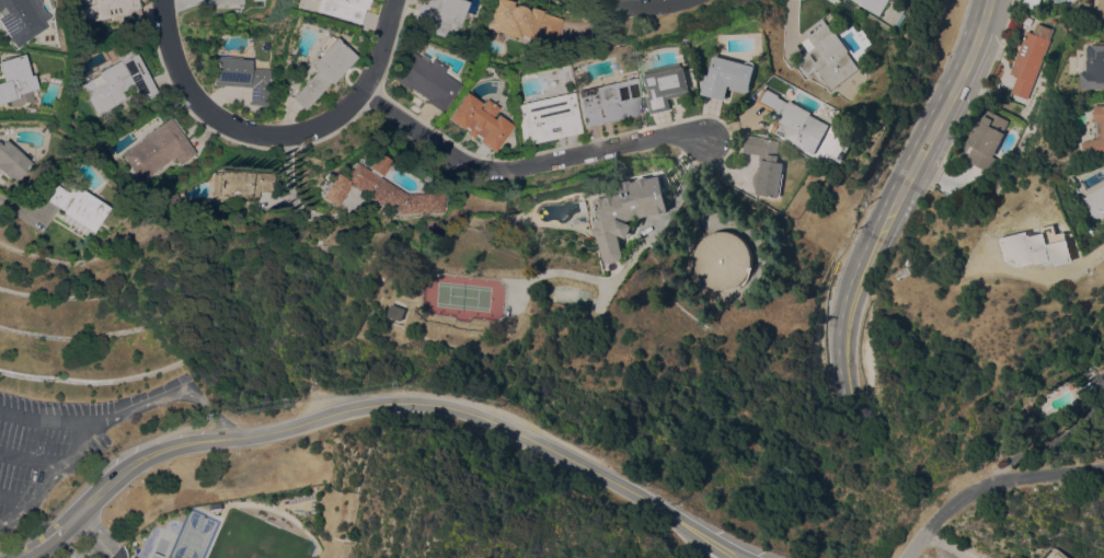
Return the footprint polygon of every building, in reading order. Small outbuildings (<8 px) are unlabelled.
[(16,47),(0,22),(0,17),(5,13),(0,7),(0,0),(38,0),(38,1),(38,7),(42,12),(46,13),(48,16),(41,21),(45,27),(16,47)] [(77,24),(72,0),(137,0),(141,20),(122,24),(120,15),(77,24)] [(312,11),(316,0),(366,0),(364,9),(361,9),(357,24),(312,11)] [(411,25),(419,0),(464,0),(468,1),(459,26),(448,23),(444,36),(411,25)] [(483,27),(491,0),(505,0),(509,1),(508,5),(510,5),(514,4),(517,5),(521,7),(524,9),(526,11),(527,7),(560,19),(553,39),(540,35),(538,44),(483,27)] [(882,15),(857,0),(890,0),(882,15)] [(1093,18),(1103,19),(1103,0),(1095,0),(1093,18)] [(907,10),(906,12),(908,13),(900,26),(898,25),(897,25),(885,18),(895,2),(907,10)] [(896,27),(894,31),(870,16),(872,12),(896,27)] [(835,89),(818,68),(808,75),(797,62),(808,54),(808,53),(817,46),(806,31),(825,16),(836,31),(837,30),(852,49),(850,50),(862,67),(835,89)] [(1050,38),(1051,38),(1027,97),(1011,91),(1017,75),(1010,72),(1027,30),(1033,32),(1037,22),(1054,28),(1050,38)] [(808,50),(815,45),(803,31),(797,36),(808,50)] [(329,84),(326,82),(302,109),(289,97),(313,70),(307,65),(319,51),(315,49),(317,45),(323,37),(326,36),(330,38),(331,37),(353,57),(329,84)] [(1088,45),(1103,45),(1103,88),(1081,88),(1080,71),(1088,71),(1088,45)] [(157,92),(140,102),(136,94),(96,116),(77,80),(96,69),(94,66),(114,54),(116,57),(129,49),(133,55),(135,54),(157,92)] [(427,63),(430,58),(446,67),(441,73),(459,84),(441,112),(424,101),(426,98),(411,89),(410,90),(392,79),(410,51),(427,63)] [(9,100),(0,103),(0,81),(1,81),(0,77),(0,61),(21,54),(28,75),(32,74),(36,89),(30,91),(33,100),(11,107),(9,100)] [(746,62),(747,58),(758,61),(749,93),(728,88),(725,100),(702,93),(708,73),(710,74),(715,54),(746,62)] [(214,58),(215,58),(215,56),(238,57),(238,59),(249,60),(248,68),(268,69),(266,106),(249,105),(250,88),(211,85),(214,58)] [(690,90),(690,93),(668,97),(670,108),(651,113),(647,95),(649,95),(648,88),(648,86),(646,73),(654,72),(654,68),(677,62),(677,68),(686,66),(690,90)] [(641,113),(619,117),(620,119),(583,127),(574,90),(633,77),(641,113)] [(817,154),(786,138),(786,137),(773,130),(778,120),(770,116),(773,109),(758,102),(766,86),(781,94),(780,96),(791,102),(792,100),(815,112),(813,114),(832,124),(817,154)] [(479,103),(475,107),(476,108),(483,98),(496,107),(490,117),(491,118),(494,114),(510,125),(492,152),(476,141),(479,138),(474,135),(472,138),(464,132),(467,129),(462,126),(460,129),(444,118),(462,92),(479,103)] [(521,146),(511,105),(571,92),(579,132),(521,146)] [(1095,104),(1103,104),(1103,151),(1081,159),(1082,141),(1100,136),(1101,119),(1096,120),(1095,120),(1095,104)] [(973,146),(966,142),(979,119),(981,120),(985,115),(984,114),(987,108),(1009,119),(1002,131),(1005,132),(992,155),(996,158),(988,171),(966,159),(973,146)] [(1022,131),(1009,125),(1013,117),(1025,124),(1022,131)] [(195,153),(181,165),(174,158),(142,182),(120,153),(169,118),(195,153)] [(782,140),(780,154),(781,154),(781,159),(778,158),(777,160),(786,162),(781,197),(758,193),(759,186),(756,183),(756,177),(757,173),(761,168),(762,161),(760,160),(761,154),(745,151),(747,133),(782,140)] [(8,179),(0,172),(0,143),(3,140),(11,147),(12,146),(32,162),(14,181),(10,177),(8,179)] [(366,167),(375,153),(388,161),(380,176),(378,175),(377,177),(404,194),(442,194),(442,212),(400,212),(382,204),(381,206),(347,185),(334,207),(318,197),(332,174),(341,181),(352,162),(366,171),(367,168),(366,167)] [(273,173),(272,179),(269,179),(269,191),(257,190),(256,198),(240,197),(240,200),(209,198),(210,173),(217,173),(217,170),(273,173)] [(669,211),(625,220),(633,224),(626,237),(618,233),(622,254),(619,260),(608,263),(602,259),(597,235),(594,235),(591,228),(595,226),(594,220),(599,219),(594,199),(622,193),(620,184),(623,183),(623,182),(632,179),(633,181),(637,179),(637,178),(648,176),(648,177),(660,175),(669,211)] [(108,208),(93,232),(61,212),(62,211),(45,200),(55,185),(72,196),(77,188),(108,208)] [(1090,194),(1103,186),(1103,219),(1090,194)] [(1022,236),(1021,233),(1028,231),(1028,234),(1042,231),(1043,226),(1048,225),(1053,228),(1055,234),(1063,232),(1070,256),(1056,259),(1055,256),(1019,265),(1016,255),(1021,254),(1016,237),(1022,236)] [(699,243),(699,242),(702,239),(705,235),(710,232),(714,230),(720,229),(724,229),(728,230),(734,231),(738,233),(741,236),(745,240),(748,244),(750,248),(751,253),(751,258),(750,263),(750,264),(749,268),(747,272),(744,276),(740,279),(736,282),(732,283),(727,284),(722,286),(717,284),(713,283),(709,281),(704,278),(701,275),(699,270),(697,266),(695,261),(695,256),(695,252),(697,246),(699,243)] [(405,307),(400,321),(387,315),(391,303),(405,307)]
